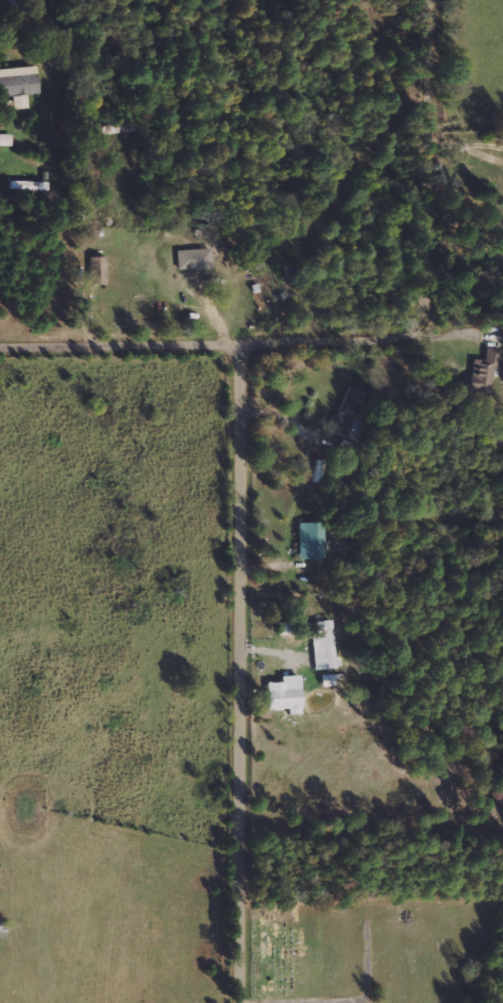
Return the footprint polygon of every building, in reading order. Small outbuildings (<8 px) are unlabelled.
[(10,96),(11,108),(25,108),(24,94),(37,94),(36,67),(0,68),(0,96),(10,96)] [(10,134),(0,134),(0,145),(9,145),(10,134)] [(210,268),(210,249),(174,250),(175,270),(210,268)] [(106,284),(105,257),(87,258),(88,285),(106,284)] [(498,349),(484,348),(482,363),(468,362),(466,392),(489,393),(491,374),(497,375),(498,349)] [(370,393),(345,386),(331,432),(351,438),(353,433),(358,435),(370,393)] [(297,559),(323,558),(322,522),(296,523),(297,559)] [(335,668),(333,619),(312,620),(314,669),(335,668)] [(333,686),(332,674),(320,674),(320,686),(333,686)] [(282,688),(281,681),(265,682),(266,708),(298,707),(297,688),(282,688)]
